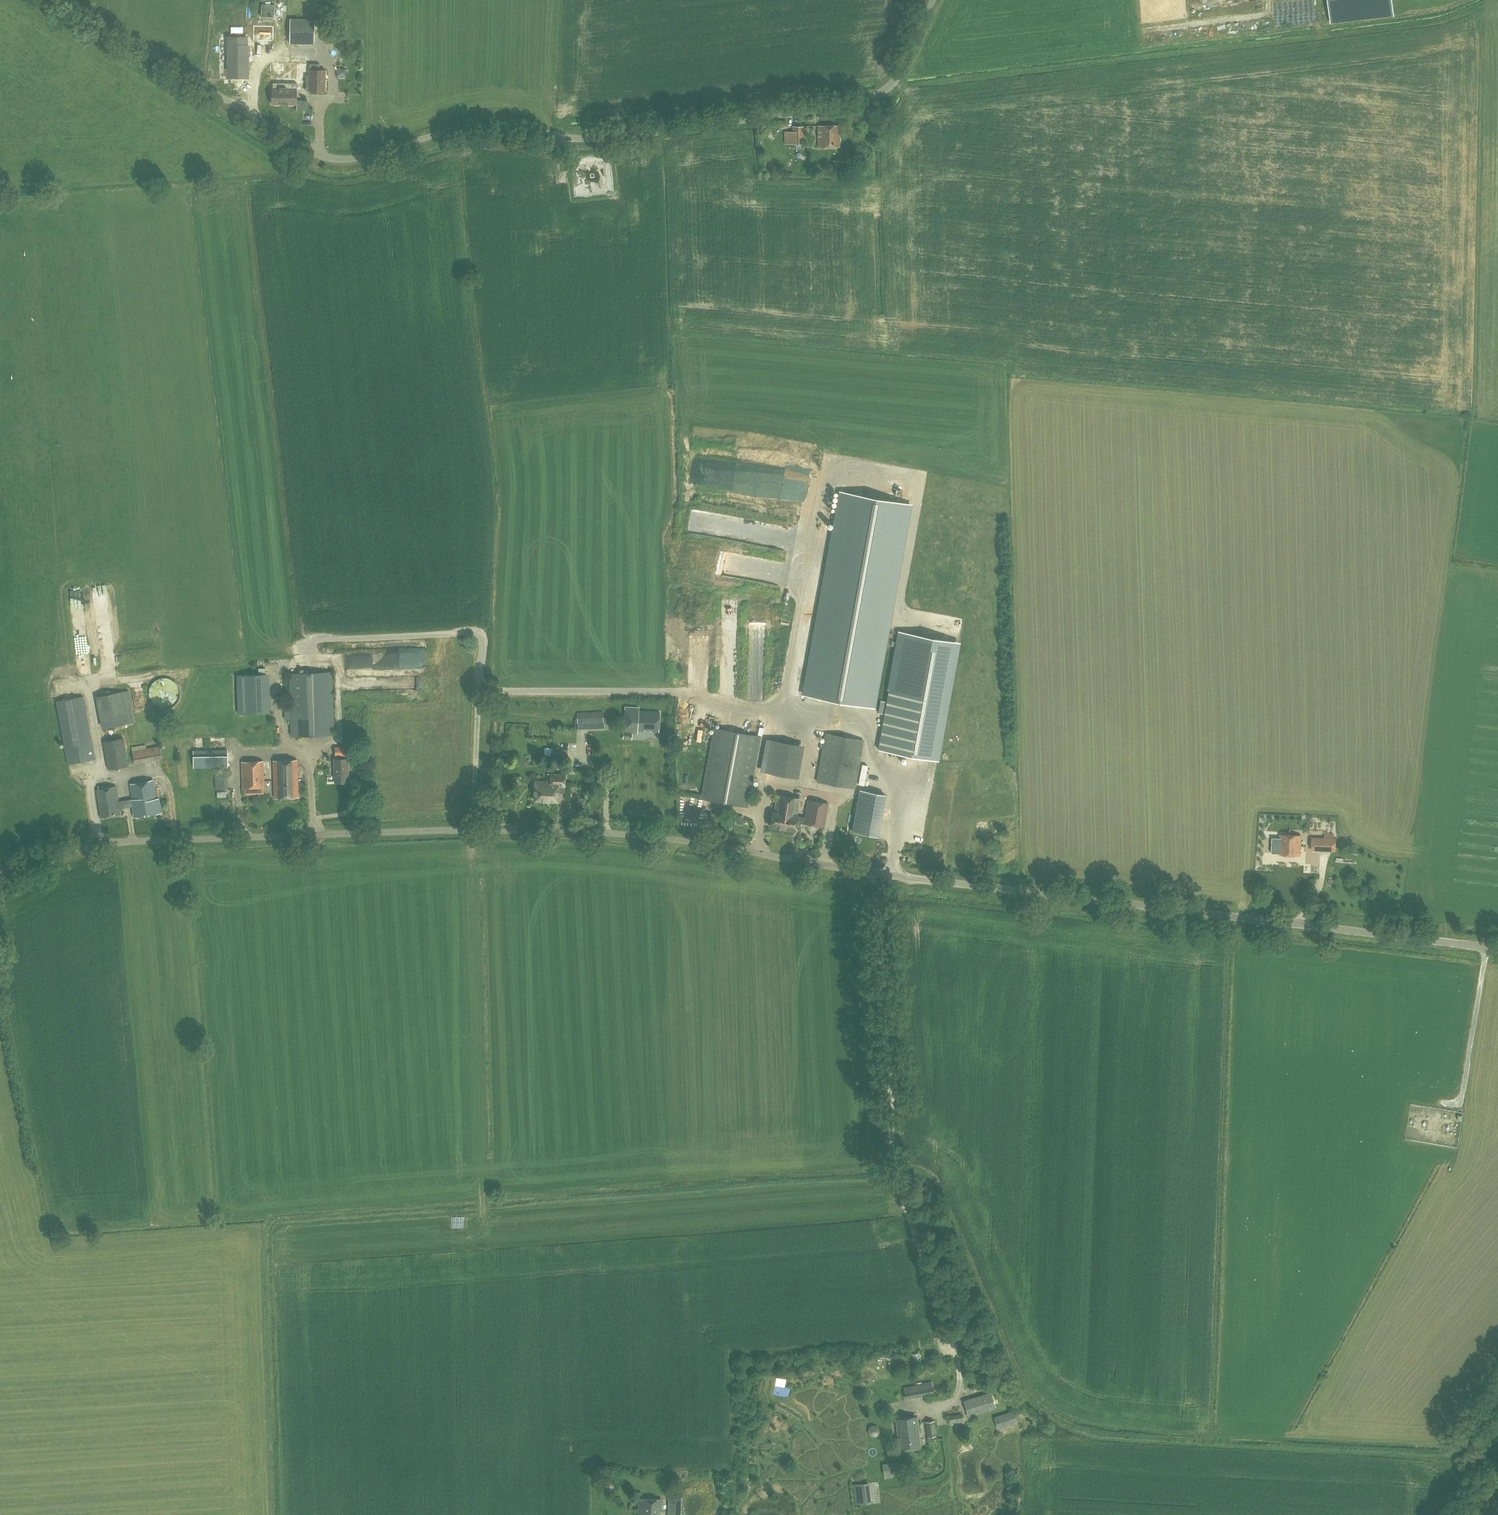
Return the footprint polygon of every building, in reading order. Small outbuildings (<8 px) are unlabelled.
[(1331,21),(1396,14),(1394,0),(1328,0),(1331,21)] [(315,43),(314,18),(290,17),(290,43),(315,43)] [(254,25),(253,41),(274,41),(274,26),(254,25)] [(232,79),(250,79),(251,47),(249,47),(249,39),(230,39),(230,49),(232,49),(232,79)] [(306,83),(306,90),(322,90),(326,90),(326,70),(319,70),(319,64),(310,63),(310,69),(309,69),(309,75),(306,75),(306,83)] [(306,83),(297,83),(278,83),(278,89),(272,89),(272,104),(296,104),(296,90),(306,90),(306,83)] [(308,107),(308,99),(299,99),(299,107),(308,107)] [(783,131),(784,143),(793,144),(805,143),(804,126),(792,126),(792,131),(783,131)] [(818,126),(819,147),(840,146),(839,126),(818,126)] [(833,161),(833,169),(841,169),(841,161),(833,161)] [(875,708),(911,504),(839,491),(803,695),(875,708)] [(76,612),(76,624),(85,624),(85,612),(76,612)] [(756,653),(755,662),(762,663),(766,632),(755,631),(753,645),(760,645),(759,654),(756,653)] [(884,714),(878,749),(939,760),(960,642),(899,631),(886,701),(884,714)] [(289,673),(291,736),(335,735),(332,672),(289,673)] [(238,712),(271,712),(269,674),(237,675),(238,712)] [(150,696),(150,698),(151,699),(151,700),(152,701),(153,702),(153,703),(154,704),(156,705),(157,706),(158,707),(159,707),(160,708),(162,708),(163,708),(164,708),(166,708),(167,708),(168,708),(170,707),(171,707),(172,706),(173,706),(174,705),(175,704),(176,703),(177,702),(178,701),(179,700),(179,698),(180,697),(180,696),(180,694),(180,693),(180,692),(180,690),(180,689),(179,688),(179,686),(178,685),(177,684),(177,683),(176,682),(175,681),(174,680),(173,680),(171,679),(170,678),(169,678),(168,678),(166,677),(165,677),(164,677),(162,678),(161,678),(160,678),(158,679),(157,679),(156,680),(155,681),(154,682),(153,683),(152,684),(151,685),(151,686),(150,687),(150,688),(150,690),(149,691),(149,692),(149,694),(149,695),(150,696)] [(95,696),(101,728),(106,727),(127,723),(134,722),(129,690),(121,692),(101,695),(95,696)] [(56,701),(68,763),(96,758),(94,744),(93,744),(84,697),(56,701)] [(880,700),(878,713),(884,714),(886,701),(880,700)] [(626,707),(624,739),(632,739),(633,733),(638,733),(638,730),(644,731),(644,728),(651,728),(651,731),(659,732),(660,712),(638,710),(638,708),(626,707)] [(576,717),(577,729),(603,728),(603,718),(587,718),(587,716),(576,717)] [(701,798),(748,807),(761,736),(714,728),(701,798)] [(817,782),(855,789),(863,741),(826,734),(817,782)] [(104,742),(108,769),(129,765),(124,737),(104,742)] [(761,771),(799,778),(804,746),(767,739),(761,771)] [(133,750),(135,764),(162,759),(160,746),(133,750)] [(553,757),(567,758),(568,749),(553,749),(553,757)] [(194,751),(194,767),(228,767),(228,751),(194,751)] [(335,759),(336,783),(349,783),(348,759),(335,759)] [(274,761),(275,797),(299,797),(298,760),(274,761)] [(242,762),(243,787),(265,787),(264,761),(242,762)] [(535,801),(558,801),(558,785),(565,786),(566,775),(551,774),(551,782),(536,782),(535,801)] [(215,777),(215,790),(228,790),(228,776),(215,777)] [(96,789),(101,818),(121,814),(120,808),(133,806),(134,816),(161,812),(159,798),(156,798),(153,780),(131,784),(134,799),(119,801),(117,786),(96,789)] [(852,833),(877,838),(885,795),(859,790),(852,833)] [(770,827),(795,831),(797,822),(824,826),(828,803),(808,800),(805,818),(797,816),(800,799),(778,795),(775,812),(773,811),(770,827)] [(1272,854),(1299,855),(1301,836),(1281,835),(1281,839),(1273,838),(1272,854)] [(1336,838),(1312,837),(1311,850),(1335,851),(1336,838)] [(904,1387),(906,1399),(934,1394),(932,1383),(904,1387)] [(967,1399),(972,1416),(996,1408),(991,1391),(967,1399)] [(995,1418),(998,1428),(1017,1422),(1016,1419),(1025,1416),(1023,1410),(1014,1412),(1013,1412),(995,1418)] [(950,1415),(951,1424),(963,1422),(962,1414),(951,1416),(951,1415),(950,1415)] [(896,1438),(897,1451),(921,1448),(917,1416),(896,1419),(898,1437),(896,1438)] [(926,1422),(927,1436),(937,1435),(935,1420),(926,1422)] [(883,1465),(885,1475),(900,1473),(900,1470),(899,1463),(883,1465)] [(856,1485),(859,1504),(872,1502),(869,1483),(856,1485)] [(662,1499),(639,1498),(639,1514),(661,1514),(662,1499)] [(682,1499),(669,1498),(668,1514),(681,1514),(682,1499)]
